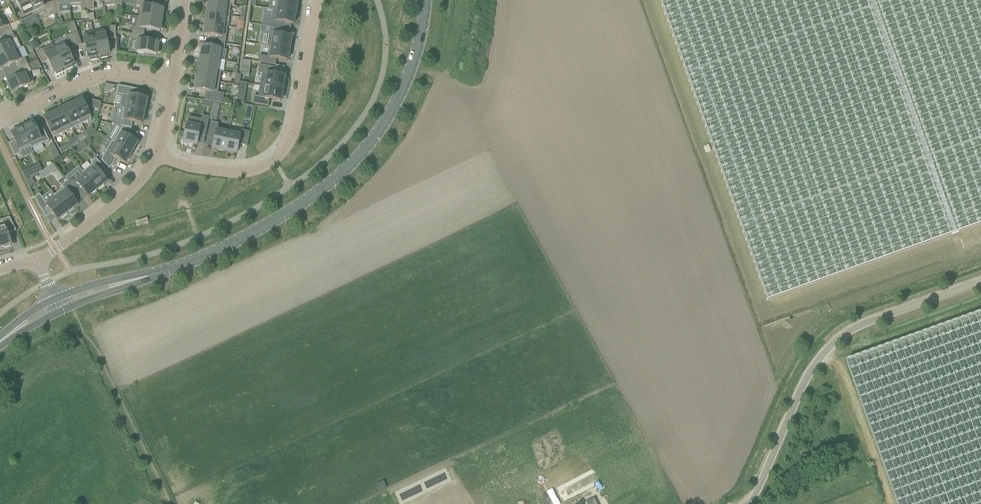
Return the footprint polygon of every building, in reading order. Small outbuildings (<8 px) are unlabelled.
[(28,0),(15,0),(21,12),(15,15),(21,26),(27,23),(26,21),(35,16),(28,0)] [(35,16),(45,12),(47,17),(54,15),(50,3),(42,5),(40,0),(28,0),(35,16)] [(50,3),(54,15),(60,13),(71,12),(70,7),(69,0),(58,0),(50,3)] [(88,10),(87,0),(69,0),(70,7),(81,6),(81,11),(88,10)] [(104,1),(104,0),(87,0),(88,10),(94,10),(94,2),(104,1)] [(140,0),(136,0),(136,5),(135,6),(140,7),(139,17),(149,19),(161,20),(161,18),(164,19),(165,12),(162,12),(163,9),(148,7),(149,1),(140,0)] [(275,10),(277,11),(295,14),(297,3),(277,0),(275,10)] [(767,301),(980,224),(980,0),(659,0),(767,301)] [(208,3),(207,14),(225,16),(230,16),(231,6),(208,3)] [(266,26),(282,29),(283,23),(293,25),(295,14),(277,11),(275,10),(274,10),(272,21),(263,19),(262,26),(266,26)] [(225,16),(207,14),(206,24),(223,27),(225,16)] [(1,38),(12,32),(9,25),(6,27),(2,16),(0,17),(0,36),(1,38)] [(132,34),(144,36),(145,30),(160,32),(160,29),(162,29),(163,23),(161,23),(161,20),(149,19),(139,17),(137,17),(135,28),(132,27),(132,34)] [(223,27),(206,24),(204,35),(213,37),(212,42),(225,44),(227,27),(223,27)] [(281,36),(282,29),(266,26),(262,26),(261,32),(269,33),(266,46),(269,47),(289,50),(291,37),(281,36)] [(104,30),(93,32),(96,44),(99,57),(101,56),(101,58),(107,57),(107,55),(110,54),(104,30)] [(1,38),(4,44),(0,46),(0,58),(16,51),(11,41),(15,39),(12,32),(1,38)] [(78,32),(72,34),(76,47),(82,45),(78,32)] [(96,44),(93,32),(82,35),(88,59),(90,58),(91,61),(97,59),(96,57),(99,57),(96,44)] [(76,47),(72,34),(66,36),(70,49),(76,47)] [(143,42),(144,36),(132,34),(131,40),(138,41),(136,52),(156,55),(157,53),(159,53),(160,47),(157,47),(158,44),(143,42)] [(39,48),(35,41),(29,44),(33,51),(39,48)] [(203,47),(201,58),(218,61),(225,62),(227,51),(224,50),(225,44),(212,42),(211,48),(203,47)] [(60,61),(64,69),(66,68),(67,70),(72,67),(71,65),(74,64),(64,44),(54,49),(55,50),(60,61)] [(62,70),(64,69),(60,61),(55,50),(54,49),(52,45),(42,50),(42,49),(36,52),(42,63),(47,60),(54,74),(56,73),(57,75),(63,72),(62,70)] [(259,56),(258,63),(275,66),(277,59),(287,61),(289,50),(269,47),(268,57),(259,56)] [(28,65),(25,58),(22,60),(18,50),(16,51),(0,58),(0,70),(0,71),(14,64),(17,71),(28,65)] [(218,61),(201,58),(199,68),(216,71),(218,61)] [(31,71),(40,67),(37,60),(28,64),(31,71)] [(31,72),(28,65),(17,71),(20,77),(6,83),(12,94),(34,83),(29,73),(31,72)] [(264,75),(262,86),(282,90),(285,77),(274,75),(275,68),(259,65),(258,74),(264,75)] [(199,68),(197,79),(219,83),(221,72),(216,71),(199,68)] [(218,93),(219,83),(197,79),(195,90),(205,92),(204,100),(222,103),(223,94),(218,93)] [(118,86),(114,107),(115,107),(120,108),(144,113),(145,108),(146,108),(148,101),(147,100),(147,99),(132,96),(133,89),(118,86)] [(282,90),(262,86),(260,98),(254,96),(252,104),(268,106),(269,100),(280,101),(282,90)] [(239,92),(237,102),(244,103),(245,93),(239,92)] [(72,104),(82,124),(92,120),(87,110),(83,101),(82,100),(72,104)] [(90,107),(100,109),(101,103),(91,100),(87,104),(89,108),(90,107)] [(220,105),(213,103),(211,112),(218,114),(220,105)] [(72,129),(82,124),(72,104),(63,109),(72,129)] [(115,107),(112,124),(114,125),(120,126),(122,126),(131,128),(133,122),(142,124),(144,113),(120,108),(115,107)] [(58,111),(54,113),(64,133),(72,129),(63,109),(58,111)] [(64,133),(54,113),(53,112),(46,115),(47,117),(44,118),(54,138),(64,133)] [(188,117),(186,126),(185,126),(184,132),(185,132),(185,133),(180,132),(178,138),(184,139),(183,143),(197,146),(199,136),(205,137),(209,117),(202,116),(201,120),(188,117)] [(229,131),(229,132),(230,130),(218,127),(218,124),(210,122),(207,138),(214,139),(212,149),(225,151),(229,131)] [(33,123),(22,129),(30,145),(32,148),(49,140),(43,129),(37,132),(37,130),(33,123)] [(112,141),(112,142),(132,153),(137,143),(127,137),(131,128),(122,126),(114,142),(112,141)] [(8,144),(15,157),(32,148),(30,145),(22,129),(11,134),(14,141),(8,144)] [(240,134),(229,132),(229,131),(225,151),(236,154),(238,144),(247,146),(250,133),(241,131),(240,134)] [(132,153),(112,142),(108,148),(101,160),(109,169),(112,166),(113,164),(116,159),(125,164),(128,160),(129,161),(133,154),(131,153),(132,153)] [(51,154),(57,152),(54,145),(48,147),(51,154)] [(83,172),(97,190),(98,189),(99,190),(105,185),(104,184),(107,182),(102,175),(107,171),(96,159),(90,163),(92,165),(83,172)] [(39,164),(34,166),(38,175),(38,174),(42,171),(39,164)] [(78,168),(65,178),(66,179),(66,180),(67,181),(78,194),(83,191),(88,197),(97,190),(83,172),(79,168),(79,169),(78,168)] [(49,175),(45,169),(42,171),(38,174),(43,180),(49,175)] [(72,199),(78,194),(67,181),(62,185),(64,188),(54,196),(54,197),(55,197),(67,213),(68,213),(69,214),(75,209),(74,208),(78,206),(72,199)] [(39,195),(35,198),(38,206),(46,218),(52,214),(57,221),(61,218),(62,219),(67,215),(66,214),(67,213),(55,197),(46,203),(39,195)] [(0,225),(0,247),(0,248),(4,247),(4,248),(11,246),(10,245),(11,244),(8,234),(16,231),(9,218),(1,220),(3,224),(0,225)] [(137,227),(148,223),(147,218),(135,222),(137,227)] [(847,361),(898,503),(980,503),(980,313),(847,361)] [(411,490),(375,503),(416,503),(411,490)]
